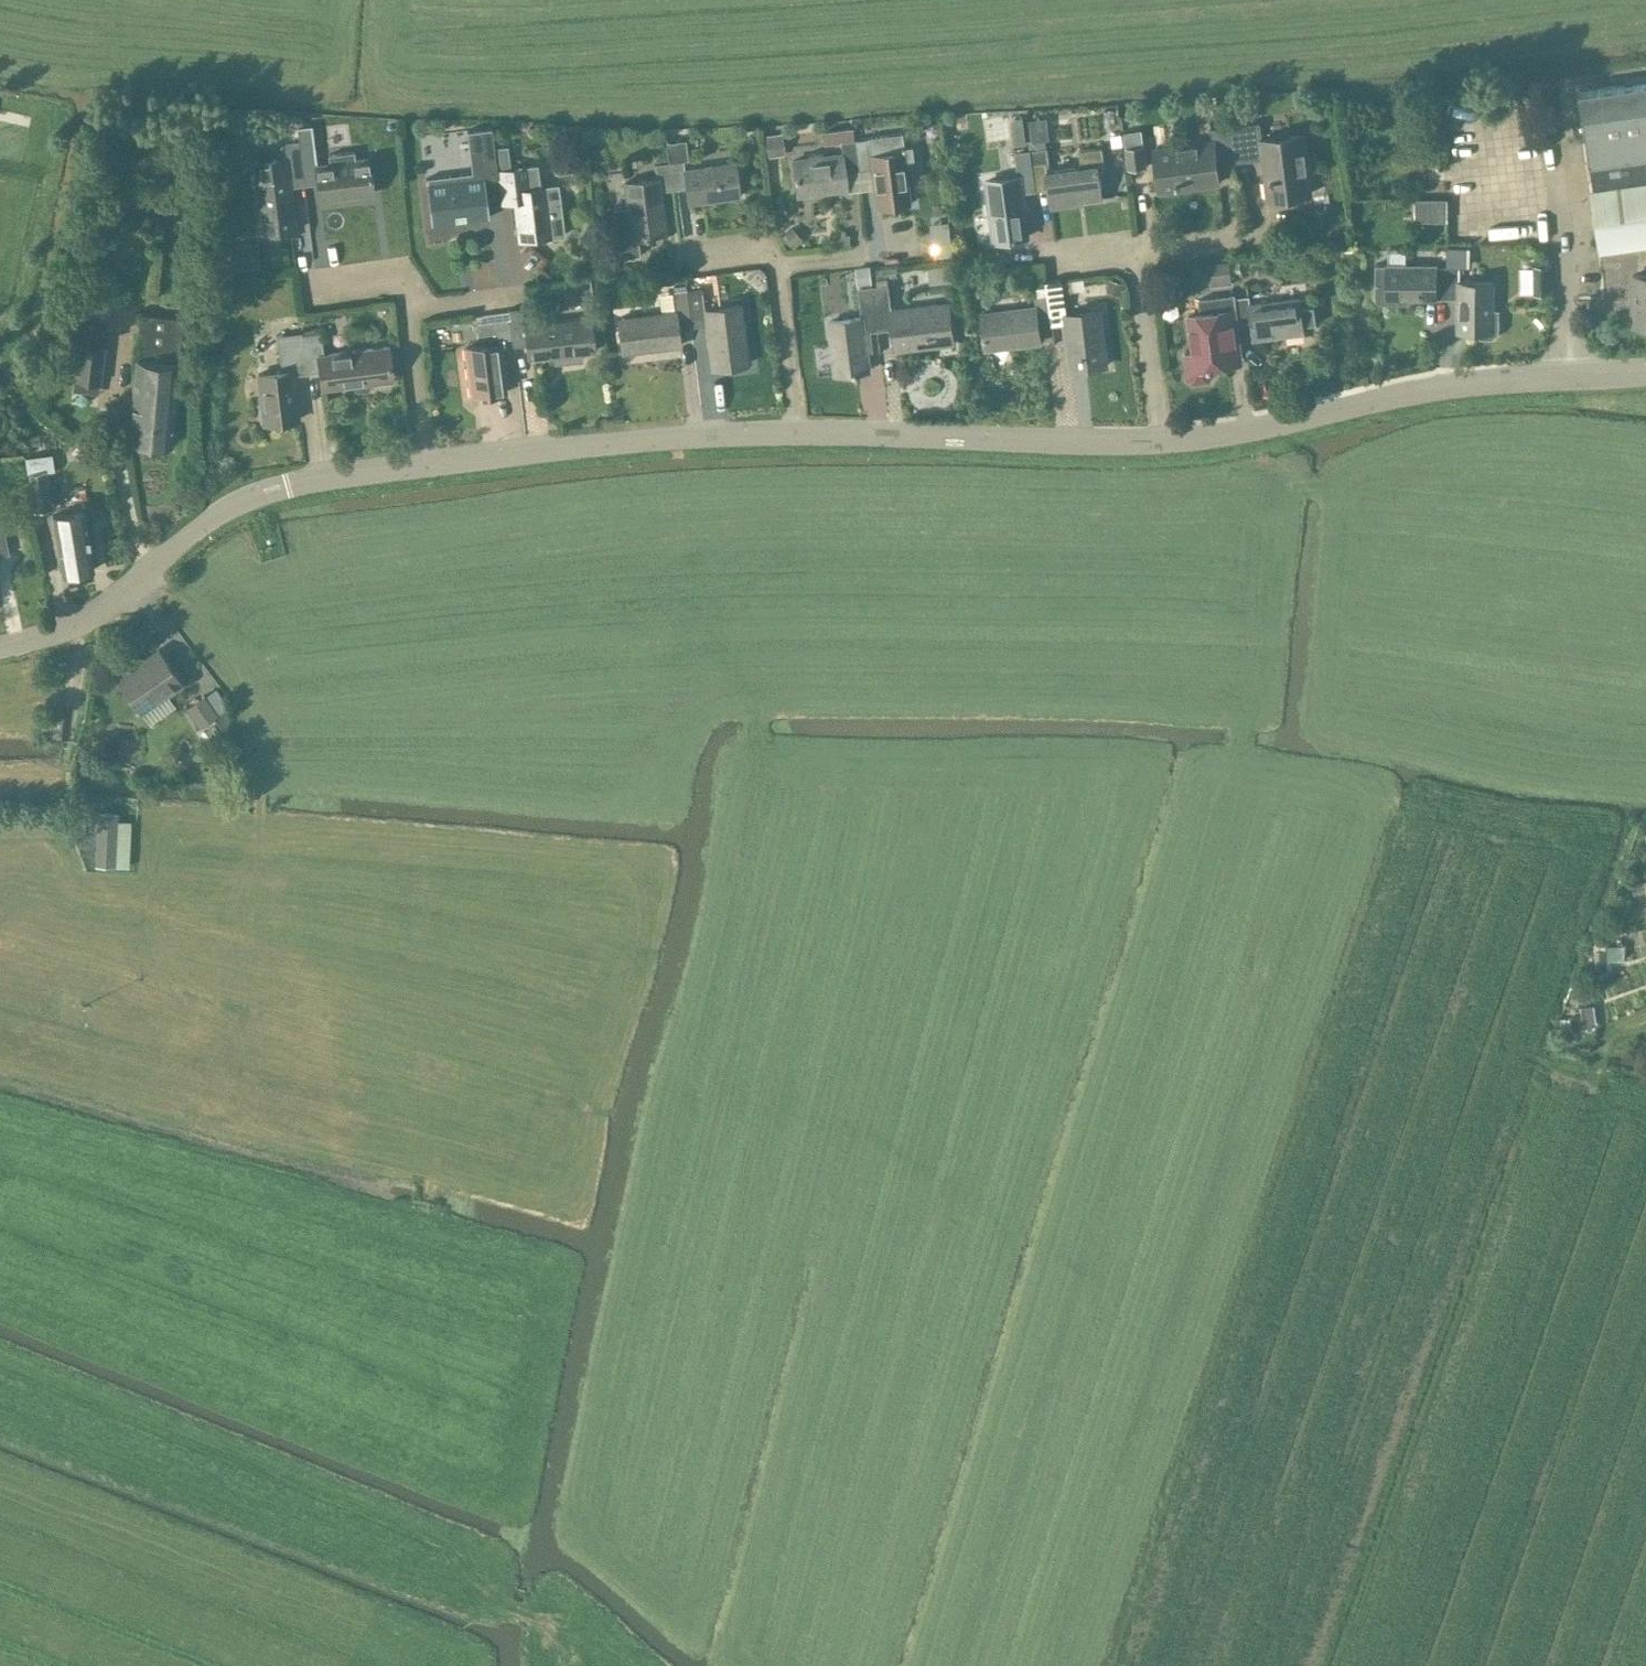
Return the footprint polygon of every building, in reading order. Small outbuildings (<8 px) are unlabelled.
[(1590,161),(1594,188),(1645,180),(1645,81),(1581,91),(1590,161)] [(1260,122),(1230,126),(1234,162),(1263,158),(1268,198),(1311,193),(1303,134),(1263,140),(1260,122)] [(1048,125),(1031,127),(1033,140),(1050,138),(1048,125)] [(1212,140),(1155,148),(1160,191),(1219,183),(1217,164),(1234,162),(1230,126),(1211,129),(1212,140)] [(494,148),(493,148),(491,127),(466,130),(472,172),(427,177),(425,177),(431,222),(430,222),(431,224),(488,217),(488,215),(488,216),(486,203),(500,202),(494,148)] [(841,154),(793,160),(797,195),(846,189),(847,191),(860,190),(858,170),(854,140),(853,128),(822,132),(824,144),(841,142),(842,154),(841,154)] [(785,155),(782,132),(765,135),(767,157),(785,155)] [(868,138),(854,140),(858,170),(870,169),(873,189),(875,207),(910,203),(905,164),(914,163),(911,145),(903,147),(901,132),(867,136),(868,138)] [(685,139),(667,141),(669,161),(684,160),(687,159),(685,139)] [(313,141),(299,142),(304,185),(317,183),(319,199),(374,192),(369,158),(355,160),(354,150),(328,154),(329,163),(317,165),(315,156),(313,141)] [(287,155),(253,159),(256,180),(262,234),(297,230),(291,186),(304,185),(299,142),(286,144),(287,155)] [(1144,144),(1127,146),(1130,168),(1147,165),(1144,144)] [(518,241),(553,236),(563,235),(557,185),(539,187),(536,166),(510,169),(507,146),(494,148),(500,202),(513,200),(518,241)] [(1079,150),(1081,166),(1050,169),(1047,147),(1031,149),(1036,190),(1049,188),(1051,204),(1102,198),(1098,165),(1105,164),(1103,147),(1079,150)] [(1028,236),(1022,192),(1036,190),(1031,149),(1016,151),(1019,177),(987,181),(995,240),(1028,236)] [(684,160),(669,161),(673,189),(686,188),(688,203),(739,196),(735,163),(685,169),(684,160)] [(628,206),(613,208),(620,256),(640,254),(638,235),(665,232),(660,191),(673,189),(669,161),(655,163),(657,178),(625,182),(628,206)] [(1594,188),(1603,249),(1645,243),(1645,180),(1594,188)] [(1427,205),(1427,219),(1447,219),(1447,205),(1427,205)] [(791,228),(782,237),(794,248),(803,239),(791,228)] [(256,242),(229,246),(232,270),(259,267),(256,242)] [(953,254),(952,243),(934,245),(935,256),(953,254)] [(1343,245),(1344,254),(1353,254),(1353,244),(1343,245)] [(1447,247),(1447,266),(1466,266),(1466,247),(1452,247),(1447,247)] [(1230,261),(1208,264),(1211,286),(1233,283),(1230,261)] [(1549,264),(1534,263),(1533,291),(1549,291),(1549,264)] [(1436,298),(1447,298),(1448,266),(1436,266),(1436,265),(1375,264),(1375,298),(1379,303),(1396,303),(1401,298),(1436,299),(1436,298)] [(870,266),(855,267),(857,286),(872,284),(870,266)] [(1448,266),(1447,298),(1458,298),(1458,331),(1474,331),(1482,337),(1492,337),(1498,331),(1499,316),(1492,316),(1493,282),(1460,281),(1460,266),(1448,266)] [(1645,325),(1645,275),(1633,275),(1633,325),(1645,325)] [(1048,281),(1053,324),(1066,323),(1072,370),(1107,365),(1100,310),(1066,315),(1061,279),(1048,281)] [(1110,279),(1107,291),(1119,294),(1122,282),(1110,279)] [(1039,326),(1053,324),(1048,281),(1046,281),(1048,294),(1034,297),(1035,306),(981,313),(986,350),(1041,342),(1039,326)] [(948,303),(891,309),(888,284),(873,285),(878,330),(893,328),(896,350),(953,343),(948,303)] [(868,370),(864,331),(878,330),(873,285),(858,287),(862,318),(830,321),(836,374),(868,370)] [(741,305),(705,309),(702,288),(687,290),(691,327),(706,325),(711,368),(748,363),(741,305)] [(680,346),(677,329),(691,327),(687,290),(672,292),(674,310),(618,318),(622,353),(680,346)] [(614,293),(605,294),(606,305),(615,304),(614,293)] [(1194,353),(1184,354),(1187,378),(1194,383),(1209,381),(1213,374),(1212,367),(1231,364),(1244,363),(1238,323),(1239,323),(1237,308),(1236,297),(1235,294),(1199,299),(1201,313),(1189,314),(1194,353)] [(1249,295),(1236,297),(1237,308),(1239,323),(1253,321),(1255,339),(1304,333),(1303,324),(1316,323),(1314,306),(1301,307),(1300,298),(1251,304),(1249,295)] [(581,360),(580,353),(594,351),(590,317),(524,324),(524,320),(529,319),(528,307),(509,309),(511,319),(510,319),(514,346),(527,345),(528,358),(563,354),(564,362),(581,360)] [(171,445),(178,364),(182,319),(140,314),(129,441),(171,445)] [(507,393),(501,348),(514,346),(510,319),(497,320),(476,323),(478,336),(498,333),(499,343),(465,347),(471,397),(507,393)] [(301,333),(300,333),(306,374),(319,372),(321,389),(353,385),(354,389),(358,392),(368,390),(371,387),(371,383),(393,380),(388,346),(323,354),(320,328),(307,330),(307,334),(301,334),(301,333)] [(298,419),(293,375),(306,374),(300,333),(277,336),(281,371),(258,374),(264,423),(298,419)] [(79,344),(75,379),(101,383),(106,347),(79,344)] [(52,509),(46,470),(27,474),(33,512),(52,509)] [(83,509),(53,514),(63,574),(93,569),(83,509)] [(9,554),(2,518),(0,518),(0,556),(9,554)] [(181,683),(158,649),(117,678),(149,723),(175,705),(167,693),(181,683)] [(185,707),(200,727),(218,713),(204,693),(185,707)] [(97,811),(95,864),(129,866),(131,820),(118,819),(119,812),(97,811)] [(1632,882),(1634,895),(1645,893),(1645,892),(1645,887),(1644,880),(1632,882)] [(1607,965),(1607,949),(1596,949),(1597,965),(1606,965),(1607,965)] [(1570,1018),(1566,1018),(1567,1027),(1567,1030),(1571,1030),(1571,1031),(1588,1029),(1587,1025),(1586,1015),(1582,1015),(1570,1017),(1570,1018)]
